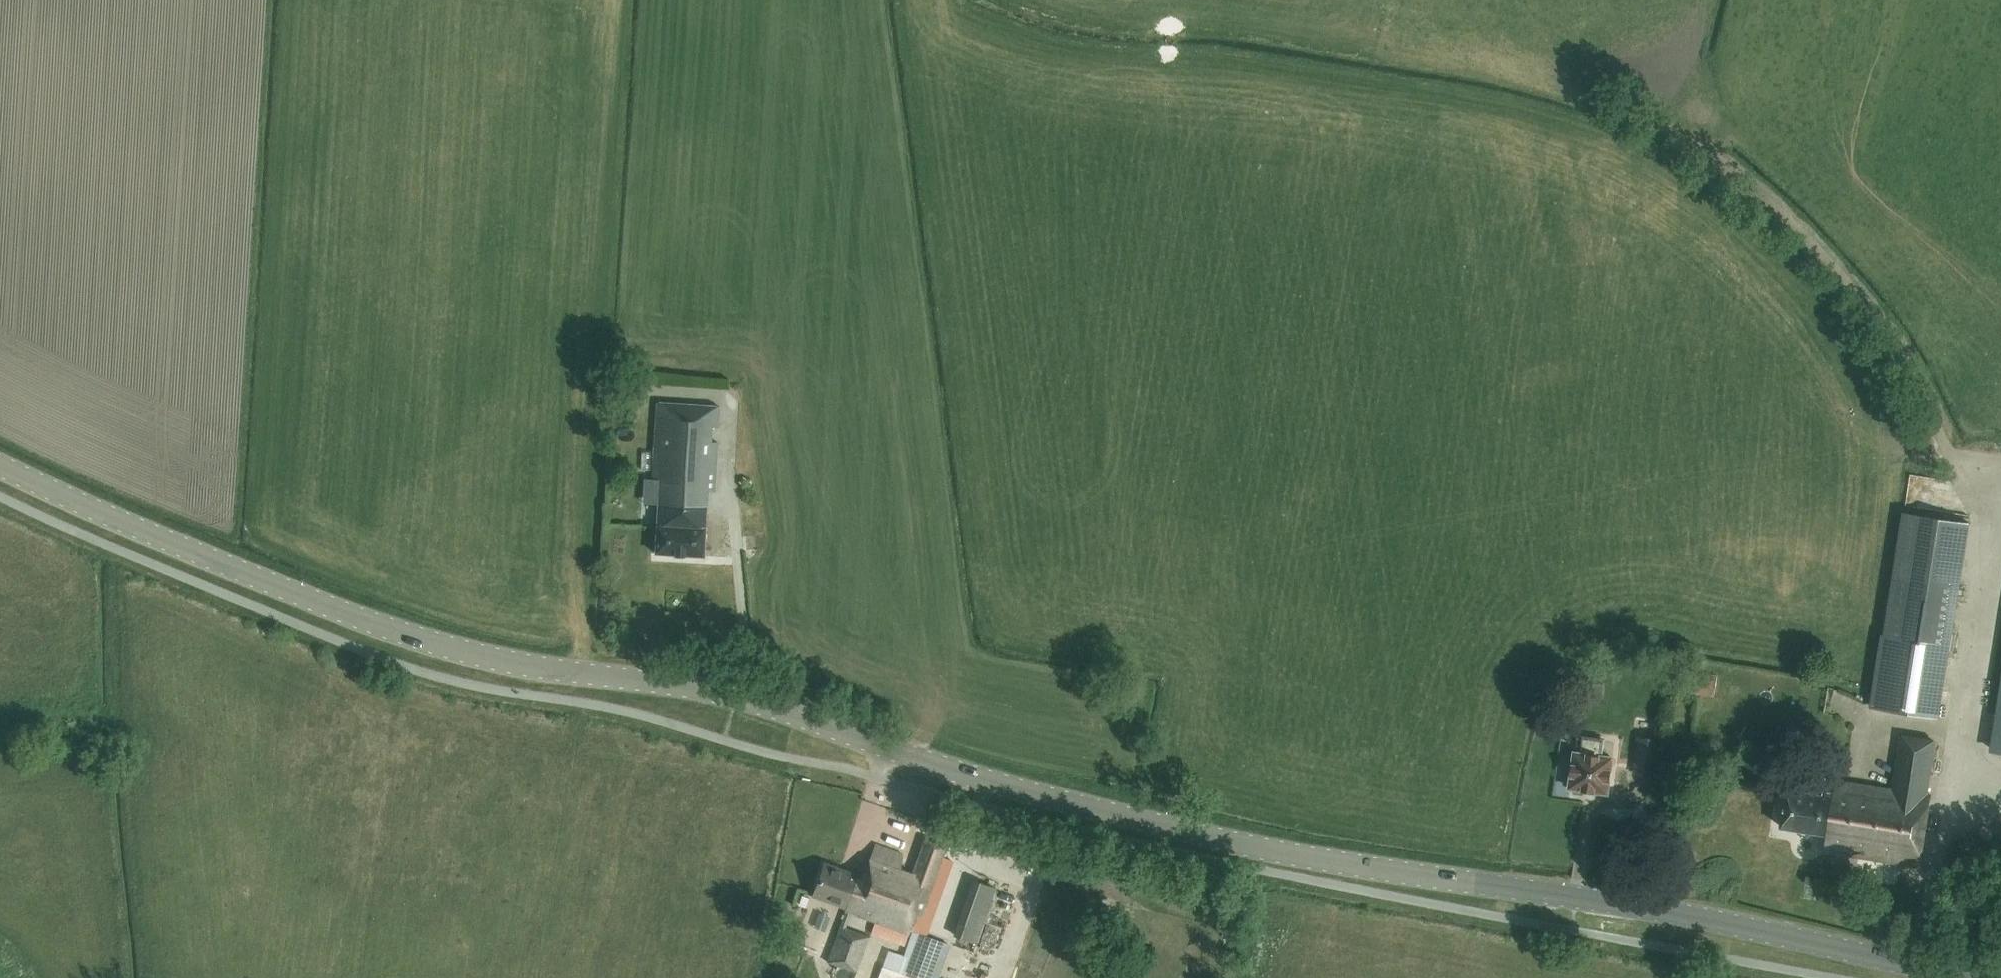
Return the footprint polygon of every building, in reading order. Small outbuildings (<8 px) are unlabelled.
[(657,400),(653,478),(660,479),(658,502),(655,552),(704,555),(705,555),(706,517),(708,489),(715,489),(718,441),(712,441),(712,427),(719,428),(720,404),(657,400)] [(1894,576),(1874,707),(1939,717),(1959,586),(1894,576)] [(1652,710),(1651,720),(1662,721),(1662,710),(1652,710)] [(1788,789),(1782,827),(1828,834),(1826,850),(1920,865),(1931,795),(1927,794),(1935,741),(1902,736),(1894,789),(1826,778),(1823,794),(1788,789)] [(1576,752),(1571,787),(1608,793),(1613,758),(1603,756),(1606,740),(1584,737),(1582,753),(1576,752)] [(1661,740),(1639,737),(1634,774),(1656,777),(1661,740)] [(823,865),(811,898),(845,909),(843,913),(844,913),(850,915),(909,936),(917,915),(921,917),(947,846),(926,838),(912,873),(901,869),(902,852),(875,843),(862,877),(823,865)] [(941,920),(954,887),(939,881),(926,915),(941,920)] [(976,881),(956,937),(977,944),(996,888),(976,881)] [(844,913),(839,926),(846,928),(850,915),(844,913)] [(870,937),(846,928),(839,926),(827,961),(856,973),(870,937)] [(946,945),(920,936),(914,934),(903,965),(885,959),(878,977),(936,977),(946,945)]
